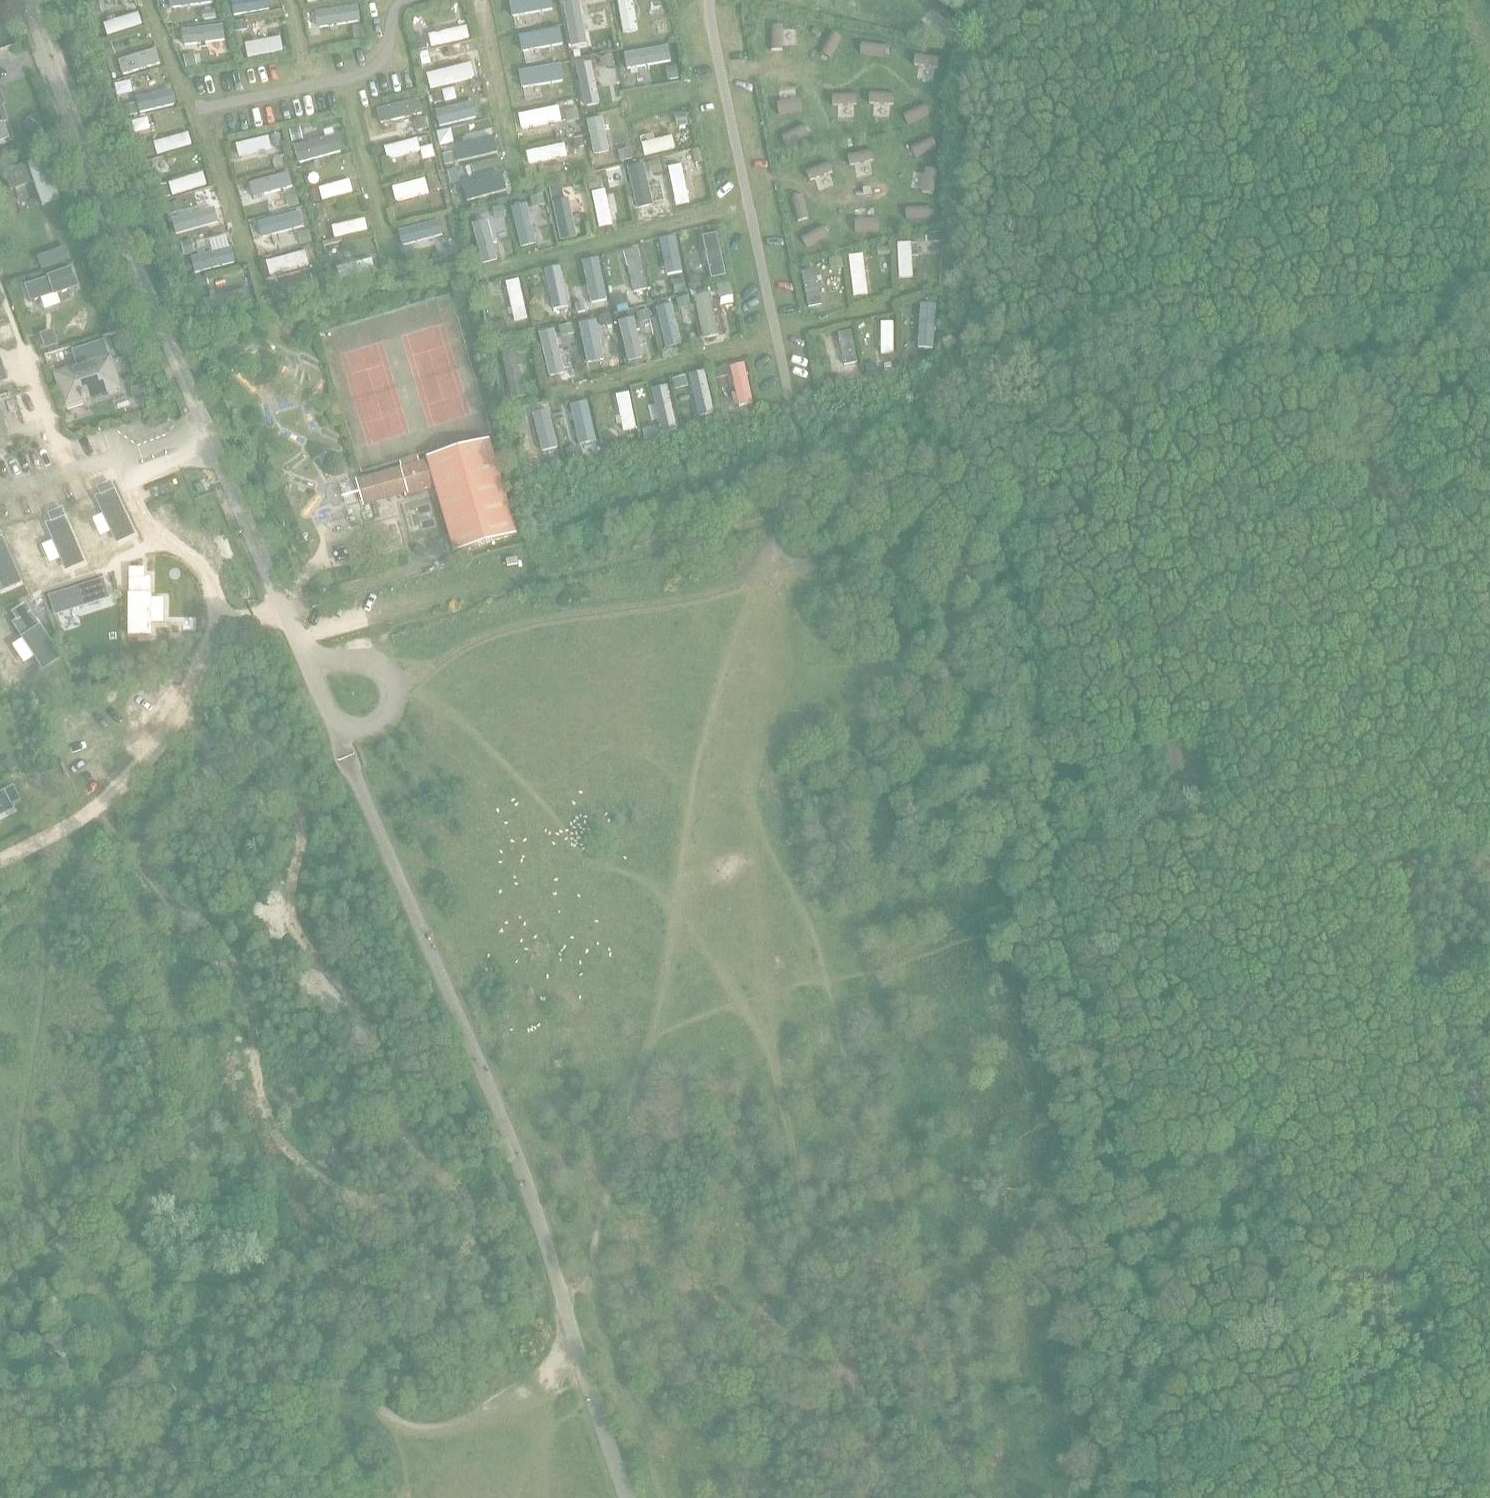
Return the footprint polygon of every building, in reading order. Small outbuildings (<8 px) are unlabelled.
[(238,2),(241,15),(277,8),(276,0),(252,0),(238,2)] [(510,11),(543,10),(542,0),(509,0),(510,11)] [(357,6),(316,11),(318,25),(359,20),(357,6)] [(941,26),(955,39),(963,30),(949,17),(941,26)] [(96,27),(99,38),(133,29),(130,18),(96,27)] [(216,26),(179,31),(181,45),(203,42),(204,47),(212,46),(212,40),(218,40),(216,26)] [(429,34),(431,46),(469,38),(467,26),(429,34)] [(782,27),(771,27),(771,49),(782,49),(782,27)] [(840,38),(831,32),(819,51),(829,57),(840,38)] [(550,43),(549,33),(516,35),(517,46),(550,43)] [(280,37),(245,44),(248,57),(283,51),(280,37)] [(884,56),(885,45),(863,42),(862,53),(884,56)] [(109,67),(113,79),(156,67),(152,54),(134,60),(132,52),(115,58),(117,64),(109,67)] [(937,68),(939,57),(917,54),(916,65),(937,68)] [(427,74),(430,88),(475,77),(472,63),(427,74)] [(555,70),(517,77),(520,88),(528,87),(529,92),(535,91),(534,85),(557,81),(555,70)] [(137,93),(142,114),(172,107),(170,95),(155,98),(154,91),(150,92),(150,90),(137,93)] [(855,104),(855,93),(833,94),(834,105),(855,104)] [(893,104),(893,93),(871,93),(871,104),(893,104)] [(419,99),(377,109),(380,124),(423,114),(419,99)] [(802,111),(800,100),(778,103),(780,114),(802,111)] [(929,113),(925,103),(905,112),(910,122),(929,113)] [(437,114),(440,126),(475,117),(472,106),(437,114)] [(558,106),(519,114),(522,128),(560,120),(558,106)] [(807,135),(802,125),(783,134),(787,144),(807,135)] [(157,140),(160,152),(190,143),(187,132),(157,140)] [(268,137),(236,144),(239,156),(271,148),(268,137)] [(936,147),(932,137),(912,146),(917,156),(936,147)] [(384,147),(387,157),(389,158),(406,154),(407,160),(417,157),(416,151),(420,150),(417,138),(384,147)] [(343,139),(305,150),(309,161),(346,151),(343,139)] [(458,150),(461,162),(496,154),(493,142),(470,148),(468,141),(459,144),(460,150),(458,150)] [(563,142),(537,149),(540,160),(566,153),(563,142)] [(873,161),(871,150),(849,154),(851,165),(873,161)] [(44,157),(4,171),(9,189),(32,181),(41,205),(57,200),(44,157)] [(832,172),(828,162),(808,170),(811,180),(832,172)] [(639,208),(653,204),(643,163),(628,167),(639,208)] [(938,171),(927,169),(923,190),(934,192),(938,171)] [(169,183),(173,195),(207,184),(203,173),(169,183)] [(279,174),(247,183),(251,197),(271,192),(272,196),(277,195),(276,190),(283,188),(279,174)] [(425,179),(392,187),(396,201),(417,195),(418,198),(423,197),(422,194),(429,193),(425,179)] [(349,180),(320,188),(323,200),(353,192),(349,180)] [(802,195),(791,198),(797,219),(808,216),(802,195)] [(564,198),(552,201),(560,240),(572,237),(567,212),(572,211),(570,200),(565,201),(564,198)] [(907,207),(907,218),(929,218),(929,207),(907,207)] [(188,219),(191,230),(222,222),(218,210),(188,219)] [(512,213),(521,248),(533,245),(524,210),(512,213)] [(287,214),(257,222),(260,233),(274,229),(275,234),(291,230),(287,214)] [(365,219),(332,226),(335,238),(368,231),(365,219)] [(856,220),(856,231),(878,231),(878,220),(856,220)] [(474,226),(482,259),(493,256),(489,236),(496,234),(493,222),(486,224),(486,223),(474,226)] [(426,223),(397,231),(400,243),(429,235),(426,223)] [(803,236),(808,246),(827,236),(822,226),(803,236)] [(192,261),(195,273),(230,266),(227,253),(213,256),(211,249),(199,252),(200,259),(192,261)] [(305,251),(266,262),(270,275),(277,273),(278,277),(284,275),(283,272),(295,268),(296,273),(310,269),(305,251)] [(372,258),(337,267),(340,279),(375,271),(372,258)] [(559,267),(547,270),(555,308),(568,305),(559,267)] [(70,268),(23,285),(29,302),(75,285),(70,268)] [(506,281),(515,320),(527,317),(518,278),(506,281)] [(205,314),(250,303),(246,289),(217,296),(215,291),(210,292),(212,298),(202,300),(205,314)] [(556,329),(540,332),(548,376),(564,373),(556,329)] [(841,349),(833,350),(836,369),(858,365),(852,333),(837,335),(841,349)] [(503,352),(513,400),(526,397),(515,349),(503,352)] [(82,396),(83,400),(120,388),(110,357),(56,374),(61,390),(66,389),(69,397),(82,396)] [(589,402),(576,405),(586,452),(600,450),(589,402)] [(536,414),(547,453),(560,450),(550,410),(536,414)] [(454,552),(517,534),(490,439),(426,456),(427,459),(414,462),(412,458),(402,461),(403,465),(398,466),(400,472),(366,481),(371,500),(405,490),(407,496),(436,488),(454,552)] [(80,517),(40,518),(40,533),(81,532),(80,517)] [(0,529),(0,547),(9,540),(1,529),(0,529)] [(142,569),(130,569),(130,633),(149,634),(150,578),(142,578),(142,569)] [(66,592),(65,606),(106,607),(106,593),(66,592)] [(15,626),(1,628),(6,668),(19,667),(15,626)]
